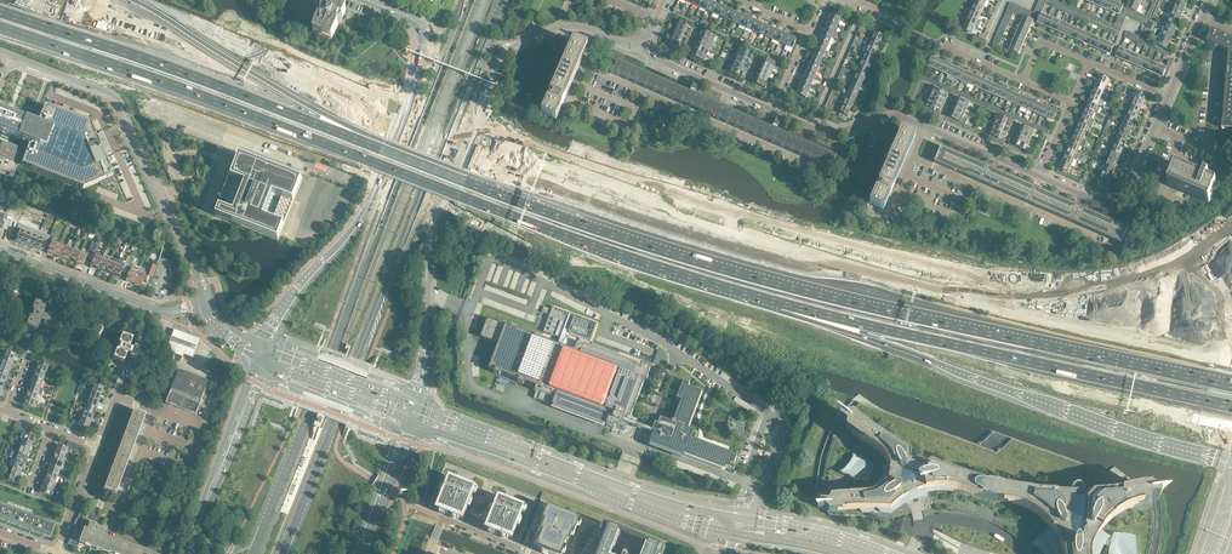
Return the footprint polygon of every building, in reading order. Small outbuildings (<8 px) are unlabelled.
[(545,14),(556,19),(564,0),(551,0),(545,14)] [(710,1),(707,0),(702,0),(699,7),(706,10),(710,1)] [(1110,1),(1109,0),(1102,0),(1100,7),(1106,9),(1110,1)] [(1187,3),(1181,0),(1178,0),(1175,6),(1184,10),(1187,3)] [(320,16),(314,31),(313,33),(331,40),(338,24),(340,19),(342,20),(346,10),(324,1),(320,11),(321,11),(321,16),(320,16)] [(712,13),(716,4),(710,1),(706,10),(712,13)] [(1113,12),(1117,3),(1110,1),(1106,9),(1113,12)] [(1137,12),(1140,5),(1131,2),(1128,8),(1130,9),(1133,11),(1137,12)] [(981,14),(984,7),(975,3),(972,10),(981,14)] [(1119,15),(1123,6),(1117,3),(1113,12),(1119,15)] [(719,16),(723,7),(716,4),(712,13),(719,16)] [(999,10),(1001,7),(997,5),(996,8),(992,7),(991,10),(998,13),(999,10)] [(1130,9),(1128,8),(1123,6),(1119,15),(1119,16),(1126,19),(1127,16),(1130,9)] [(1181,16),(1184,10),(1175,6),(1172,12),(1181,16)] [(726,19),(730,10),(723,7),(719,16),(726,19)] [(732,22),(736,13),(730,10),(726,19),(732,22)] [(978,20),(981,14),(972,10),(969,17),(978,20)] [(998,14),(998,13),(991,10),(989,14),(993,15),(992,18),(995,20),(997,16),(996,16),(998,14)] [(1013,12),(1011,11),(1008,10),(1006,14),(1005,16),(1010,19),(1013,12)] [(1038,23),(1041,14),(1042,14),(1042,13),(1035,10),(1034,13),(1031,20),(1033,21),(1038,23)] [(1178,23),(1181,16),(1172,12),(1169,19),(1178,23)] [(739,25),(743,16),(736,13),(732,22),(739,25)] [(831,14),(828,21),(837,25),(840,18),(841,18),(831,14)] [(1044,26),(1048,17),(1042,14),(1041,14),(1038,23),(1044,26)] [(746,28),(750,19),(743,16),(739,25),(746,28)] [(978,20),(969,17),(968,16),(967,19),(968,19),(966,23),(975,27),(978,28),(981,22),(978,20)] [(1008,26),(1010,19),(1005,16),(1003,20),(1002,23),(1008,26)] [(1024,17),(1021,24),(1030,28),(1033,21),(1031,20),(1028,18),(1024,17)] [(1051,29),(1055,20),(1048,17),(1044,26),(1051,29)] [(994,24),(995,20),(992,18),(990,21),(987,20),(985,23),(992,27),(992,26),(993,23),(994,24)] [(1178,23),(1169,19),(1167,18),(1164,25),(1166,26),(1175,30),(1178,23)] [(752,31),(756,22),(750,19),(746,28),(752,31)] [(677,20),(675,25),(686,30),(688,25),(677,20)] [(1057,31),(1061,23),(1055,20),(1051,29),(1057,31)] [(1146,41),(1147,37),(1149,33),(1152,34),(1153,34),(1158,23),(1150,20),(1147,25),(1144,31),(1143,30),(1140,37),(1139,40),(1146,43),(1146,41)] [(834,31),(837,25),(828,21),(825,27),(834,31)] [(759,34),(763,25),(756,22),(752,31),(759,34)] [(972,34),(975,27),(966,23),(963,30),(967,32),(966,33),(967,33),(970,34),(971,35),(971,33),(972,34)] [(992,27),(985,23),(984,27),(987,29),(986,32),(989,33),(991,30),(992,27)] [(1005,32),(1008,26),(1002,23),(1000,27),(999,29),(999,30),(1005,32)] [(1064,34),(1068,25),(1061,23),(1057,31),(1064,34)] [(1027,34),(1030,28),(1021,24),(1018,30),(1027,34)] [(684,35),(686,30),(675,25),(673,30),(684,35)] [(766,37),(770,27),(763,25),(759,34),(766,37)] [(1071,37),(1075,28),(1068,25),(1064,34),(1071,37)] [(1173,36),(1175,30),(1166,26),(1164,32),(1173,36)] [(772,39),(776,30),(770,27),(766,37),(772,39)] [(831,38),(834,31),(825,27),(822,34),(831,38)] [(859,30),(857,33),(861,35),(862,32),(866,33),(867,30),(860,27),(859,30)] [(1077,40),(1081,31),(1075,28),(1071,37),(1077,40)] [(1212,29),(1207,41),(1226,50),(1231,38),(1223,35),(1224,32),(1221,31),(1220,33),(1213,30),(1212,29)] [(682,40),(684,35),(673,30),(671,35),(682,40)] [(779,42),(783,33),(776,30),(772,39),(779,42)] [(1002,39),(1005,32),(999,30),(997,33),(996,36),(1002,39)] [(1024,41),(1027,34),(1018,30),(1016,37),(1024,41)] [(704,31),(702,37),(713,42),(715,36),(704,31)] [(1084,43),(1088,34),(1081,31),(1077,40),(1084,43)] [(1131,40),(1134,34),(1130,33),(1128,32),(1128,31),(1127,31),(1125,37),(1131,40)] [(873,32),(870,39),(880,43),(883,36),(879,35),(880,34),(879,33),(879,34),(876,32),(875,32),(875,33),(873,32)] [(988,37),(989,33),(986,32),(984,35),(981,33),(979,37),(986,40),(987,39),(986,39),(988,37)] [(1170,43),(1173,36),(1164,32),(1161,39),(1170,43)] [(786,45),(790,36),(783,33),(779,42),(786,45)] [(860,38),(861,35),(857,33),(856,37),(855,40),(854,40),(861,43),(863,40),(860,38)] [(829,45),(831,38),(822,34),(819,41),(829,45)] [(1090,46),(1094,37),(1088,34),(1084,43),(1090,46)] [(1139,40),(1140,37),(1137,35),(1137,36),(1134,35),(1134,34),(1131,40),(1138,43),(1139,40)] [(680,45),(682,40),(671,35),(668,40),(680,45)] [(796,39),(790,36),(786,45),(792,48),(793,48),(797,39),(796,39)] [(999,46),(1002,39),(996,36),(994,40),(995,40),(994,42),(993,42),(993,43),(999,46)] [(713,42),(702,37),(699,42),(711,47),(713,42)] [(1022,47),(1024,41),(1016,37),(1013,43),(1022,47)] [(1097,49),(1101,40),(1094,37),(1090,46),(1097,49)] [(880,43),(870,39),(868,38),(865,45),(867,46),(877,50),(880,43)] [(1231,38),(1226,50),(1229,51),(1229,53),(1228,53),(1229,53),(1223,120),(1222,120),(1222,129),(1222,127),(1231,128),(1231,38)] [(575,40),(573,39),(540,114),(542,115),(555,120),(556,120),(562,107),(563,108),(568,97),(566,97),(588,48),(574,42),(575,40)] [(1167,50),(1170,43),(1161,39),(1158,46),(1167,50)] [(677,50),(680,45),(668,40),(666,45),(677,50)] [(861,43),(854,40),(854,41),(853,43),(851,47),(855,48),(856,45),(860,47),(861,43)] [(1104,52),(1108,43),(1101,40),(1097,49),(1104,52)] [(826,51),(829,45),(819,41),(816,47),(826,51)] [(708,52),(711,47),(699,42),(697,47),(708,52)] [(1019,54),(1022,47),(1013,43),(1010,50),(1019,54)] [(1114,46),(1108,43),(1104,52),(1110,55),(1114,46)] [(734,51),(736,52),(747,56),(749,51),(736,45),(734,51)] [(874,57),(877,50),(867,46),(864,53),(874,57)] [(1123,60),(1127,51),(1124,50),(1124,48),(1121,46),(1120,48),(1116,57),(1123,60)] [(706,57),(708,52),(697,47),(695,52),(706,57)] [(823,58),(826,51),(816,47),(814,54),(823,58)] [(854,51),(855,48),(851,47),(850,50),(850,51),(849,53),(856,56),(857,53),(854,51)] [(1129,63),(1133,54),(1127,51),(1123,60),(1129,63)] [(704,62),(706,57),(695,52),(693,57),(704,62)] [(747,56),(736,52),(734,57),(745,62),(747,56)] [(854,60),(856,57),(856,56),(849,53),(848,54),(849,54),(847,56),(846,60),(849,62),(851,58),(854,60)] [(871,63),(874,57),(864,53),(862,59),(871,63)] [(820,65),(823,58),(814,54),(811,61),(820,65)] [(1136,66),(1140,57),(1133,54),(1129,63),(1136,66)] [(743,67),(745,62),(734,57),(732,62),(743,67)] [(935,69),(939,60),(932,57),(928,66),(935,69)] [(1143,69),(1146,60),(1140,57),(1136,66),(1143,69)] [(765,58),(763,63),(774,68),(776,63),(765,58)] [(868,70),(871,63),(862,59),(859,66),(868,70)] [(1156,74),(1160,65),(1161,62),(1154,59),(1153,63),(1149,71),(1156,74)] [(690,92),(617,61),(617,60),(611,73),(831,169),(836,156),(776,130),(778,127),(780,121),(776,119),(773,125),(772,128),(694,94),(696,91),(698,85),(694,83),(691,89),(690,92)] [(848,65),(849,62),(846,60),(844,64),(843,66),(843,67),(850,70),(851,66),(848,65)] [(942,72),(946,63),(939,60),(935,69),(942,72)] [(1149,71),(1153,63),(1146,60),(1143,69),(1149,71)] [(817,71),(820,65),(811,61),(808,67),(817,71)] [(746,70),(747,68),(745,68),(743,67),(732,62),(729,67),(741,72),(746,74),(747,71),(746,70)] [(772,73),(774,68),(763,63),(760,68),(772,73)] [(948,75),(952,66),(946,63),(942,72),(948,75)] [(1166,68),(1160,65),(1156,74),(1163,77),(1166,68)] [(865,77),(868,70),(859,66),(856,73),(865,77)] [(955,78),(959,69),(952,66),(948,75),(955,78)] [(738,77),(741,72),(729,67),(727,72),(738,77)] [(814,78),(817,71),(808,67),(805,74),(814,78)] [(848,74),(850,70),(843,67),(842,70),(840,74),(843,75),(844,73),(848,74)] [(769,78),(772,73),(760,68),(758,73),(769,78)] [(961,81),(965,72),(959,69),(955,78),(961,81)] [(865,77),(856,73),(854,72),(851,78),(862,84),(865,77)] [(968,84),(972,75),(965,72),(961,81),(968,84)] [(767,83),(769,78),(758,73),(756,78),(767,83)] [(811,85),(814,78),(805,74),(802,81),(811,85)] [(842,78),(843,75),(840,74),(838,77),(837,80),(844,83),(845,80),(842,78)] [(975,86),(978,78),(972,75),(968,84),(975,86)] [(1100,75),(1097,82),(1106,86),(1109,79),(1108,79),(1109,78),(1108,78),(1105,76),(1104,77),(1100,75)] [(765,88),(767,83),(756,78),(754,83),(765,88)] [(860,90),(862,84),(851,78),(848,85),(860,90)] [(981,89),(985,80),(978,78),(975,86),(981,89)] [(844,83),(837,80),(837,81),(836,83),(834,87),(838,88),(839,85),(842,87),(844,83)] [(988,92),(992,83),(985,80),(981,89),(988,92)] [(808,91),(811,85),(802,81),(799,87),(808,91)] [(1105,89),(1106,86),(1097,82),(1094,89),(1103,93),(1106,94),(1108,91),(1105,89)] [(995,95),(999,86),(992,83),(988,92),(995,95)] [(857,97),(860,90),(848,85),(845,92),(847,93),(857,97)] [(943,91),(938,88),(932,86),(930,91),(941,96),(946,98),(948,95),(945,94),(945,95),(942,93),(943,91)] [(1001,98),(1005,89),(999,86),(995,95),(1001,98)] [(805,98),(808,91),(799,87),(796,94),(805,98)] [(836,92),(838,88),(834,87),(832,90),(833,91),(832,93),(831,93),(831,94),(838,97),(840,93),(836,92)] [(1008,101),(1012,92),(1005,89),(1001,98),(1008,101)] [(1100,99),(1103,93),(1094,89),(1091,95),(1100,99)] [(939,101),(941,96),(930,91),(928,96),(939,101)] [(1137,92),(1134,99),(1144,103),(1147,96),(1142,94),(1143,93),(1139,91),(1138,92),(1137,92)] [(1014,104),(1018,95),(1012,92),(1008,101),(1014,104)] [(854,103),(857,97),(847,93),(844,99),(854,103)] [(592,94),(591,101),(604,105),(604,104),(609,105),(611,99),(592,94)] [(838,97),(831,94),(830,97),(828,100),(832,102),(833,99),(837,100),(838,97)] [(1021,107),(1025,98),(1018,95),(1014,104),(1021,107)] [(1097,106),(1100,99),(1091,95),(1088,102),(1097,106)] [(820,101),(822,97),(819,96),(817,99),(814,98),(813,101),(819,104),(820,101)] [(938,103),(939,101),(928,96),(926,101),(937,106),(942,108),(943,105),(938,103)] [(954,102),(968,108),(970,102),(959,98),(958,100),(953,97),(951,101),(954,102)] [(1144,103),(1134,99),(1131,97),(1128,104),(1129,104),(1141,109),(1144,103)] [(1028,110),(1031,101),(1025,98),(1021,107),(1028,110)] [(851,110),(854,103),(844,99),(841,106),(851,110)] [(830,105),(832,102),(828,100),(827,104),(826,107),(826,106),(825,107),(832,110),(834,106),(830,105)] [(935,111),(937,106),(926,101),(923,106),(935,111)] [(1034,113),(1038,104),(1031,101),(1028,110),(1034,113)] [(966,113),(968,108),(954,102),(953,103),(951,102),(949,105),(955,108),(966,113)] [(1095,113),(1097,106),(1088,102),(1085,109),(1095,113)] [(1041,115),(1045,106),(1038,104),(1034,113),(1041,115)] [(1142,110),(1141,109),(1129,104),(1126,111),(1138,116),(1139,113),(1140,114),(1142,110)] [(108,152),(100,135),(96,137),(95,135),(95,136),(90,123),(44,105),(44,106),(36,128),(0,114),(0,132),(30,143),(26,151),(21,165),(58,180),(82,189),(83,189),(113,176),(104,156),(103,154),(108,152)] [(848,117),(851,110),(841,106),(838,113),(840,113),(839,115),(840,115),(843,116),(844,116),(844,115),(848,117)] [(1047,118),(1051,109),(1045,106),(1041,115),(1047,118)] [(963,118),(966,113),(955,108),(954,110),(951,109),(951,108),(948,107),(947,110),(952,113),(963,118)] [(1058,112),(1051,109),(1047,118),(1054,121),(1058,112)] [(1092,119),(1095,113),(1085,109),(1082,115),(1092,119)] [(1135,123),(1138,116),(1126,111),(1123,117),(1126,119),(1135,123)] [(961,123),(963,118),(952,113),(952,115),(946,112),(945,116),(961,123)] [(996,114),(994,119),(1005,124),(1008,119),(996,114)] [(1089,126),(1092,119),(1082,115),(1079,122),(1089,126)] [(1003,129),(1005,124),(994,119),(992,124),(1003,129)] [(1136,123),(1135,123),(1126,119),(1123,125),(1132,129),(1133,127),(1135,127),(1136,123)] [(1086,133),(1089,126),(1079,122),(1077,129),(1086,133)] [(1021,131),(1032,136),(1034,137),(1037,131),(1018,123),(1019,124),(1018,126),(1017,125),(1016,129),(1021,131)] [(1002,131),(1003,129),(992,124),(990,129),(1001,134),(1006,136),(1008,133),(1002,131)] [(1129,136),(1132,129),(1123,125),(1120,132),(1129,136)] [(1000,136),(1001,134),(990,129),(988,134),(1004,141),(1006,138),(1000,136)] [(1083,140),(1086,133),(1077,129),(1074,135),(1083,140)] [(1030,141),(1032,136),(1021,131),(1019,136),(1030,141)] [(915,138),(901,132),(869,204),(883,210),(889,197),(891,198),(895,187),(894,187),(915,138)] [(1126,143),(1129,136),(1120,132),(1117,139),(1126,143)] [(1080,146),(1083,140),(1074,135),(1071,142),(1080,146)] [(1028,146),(1030,141),(1019,136),(1017,141),(1028,146)] [(1123,149),(1126,143),(1117,139),(1114,145),(1123,149)] [(1025,151),(1028,146),(1017,141),(1016,143),(1011,140),(1009,144),(1014,146),(1025,151)] [(302,179),(218,147),(207,142),(205,149),(216,153),(201,192),(194,208),(216,217),(278,241),(302,179)] [(1077,153),(1080,146),(1071,142),(1068,149),(1077,153)] [(2,161),(3,159),(8,145),(7,146),(3,144),(3,143),(2,143),(2,144),(0,143),(0,160),(2,161)] [(1123,149),(1114,145),(1111,144),(1108,151),(1120,156),(1123,149)] [(3,159),(2,161),(3,160),(9,163),(9,162),(13,163),(18,151),(16,151),(16,150),(13,149),(14,148),(13,147),(13,148),(8,146),(8,145),(3,159)] [(936,163),(1041,209),(1121,244),(1122,244),(1129,228),(1128,228),(1084,209),(1084,208),(1085,207),(1081,205),(1080,206),(1081,206),(1080,207),(1047,193),(1038,189),(1037,188),(1039,184),(1036,183),(1034,187),(1033,187),(991,168),(991,167),(992,166),(988,165),(988,166),(987,167),(943,147),(936,163)] [(1074,159),(1077,153),(1068,149),(1065,155),(1074,159)] [(1117,162),(1120,156),(1108,151),(1105,157),(1108,159),(1117,162)] [(1071,166),(1074,159),(1065,155),(1062,162),(1071,166)] [(1114,169),(1117,162),(1108,159),(1105,165),(1114,169)] [(1071,166),(1062,162),(1059,169),(1063,171),(1063,172),(1066,173),(1067,174),(1067,172),(1068,173),(1071,166)] [(1112,176),(1114,169),(1105,165),(1103,172),(1112,176)] [(1079,173),(1081,174),(1083,172),(1079,170),(1079,169),(1074,166),(1071,173),(1078,176),(1079,173)] [(1209,178),(1205,176),(1200,174),(1198,180),(1194,178),(1193,178),(1190,176),(1189,176),(1185,174),(1181,172),(1180,172),(1176,170),(1169,185),(1174,187),(1178,189),(1179,189),(1183,191),(1187,192),(1187,193),(1188,193),(1191,194),(1191,195),(1192,195),(1196,196),(1196,197),(1200,198),(1201,199),(1205,200),(1205,201),(1205,200),(1210,202),(1216,188),(1212,186),(1211,185),(1211,186),(1207,184),(1207,183),(1209,178)] [(1109,183),(1112,176),(1103,172),(1100,179),(1109,183)] [(112,177),(102,182),(104,186),(114,182),(112,177)] [(1106,189),(1109,183),(1100,179),(1097,185),(1097,186),(1097,187),(1101,188),(1101,189),(1102,188),(1106,189)] [(945,207),(949,196),(938,191),(933,202),(945,207)] [(977,211),(990,216),(994,206),(990,205),(990,204),(985,202),(985,204),(980,202),(977,211)] [(18,224),(15,232),(18,234),(15,241),(22,244),(28,228),(19,224),(18,224)] [(28,228),(22,244),(28,246),(34,230),(28,228)] [(34,230),(28,246),(34,248),(40,232),(34,230)] [(40,232),(34,248),(40,251),(43,243),(46,244),(49,237),(50,236),(49,236),(40,232)] [(55,255),(59,244),(55,242),(55,241),(52,240),(47,253),(53,256),(54,255),(55,255)] [(61,259),(66,246),(59,244),(55,255),(58,256),(57,257),(61,259)] [(69,261),(73,249),(66,246),(61,259),(66,260),(66,259),(69,261)] [(76,263),(80,252),(73,249),(69,261),(69,262),(73,263),(73,262),(76,263)] [(98,269),(102,258),(98,256),(99,253),(97,251),(96,253),(96,254),(95,254),(90,268),(96,270),(97,269),(98,269)] [(85,253),(80,252),(76,263),(77,264),(77,265),(83,267),(88,254),(85,252),(85,253)] [(104,273),(109,261),(110,258),(104,255),(102,258),(98,269),(101,271),(100,271),(104,273)] [(117,261),(110,258),(109,261),(104,273),(109,275),(109,274),(112,275),(117,261)] [(124,265),(124,264),(125,262),(122,261),(122,262),(117,261),(112,275),(113,275),(113,276),(119,279),(124,266),(124,265)] [(139,267),(137,272),(133,283),(134,284),(140,287),(145,275),(152,278),(156,267),(149,264),(146,270),(139,267)] [(134,267),(132,266),(131,267),(131,268),(126,281),(132,284),(132,283),(133,283),(137,272),(133,270),(134,269),(134,267)] [(168,294),(175,271),(169,269),(162,293),(168,294)] [(54,330),(55,330),(58,321),(59,318),(48,314),(47,316),(43,315),(47,306),(46,306),(43,304),(35,301),(35,302),(36,302),(32,311),(33,312),(31,317),(30,316),(30,317),(26,326),(27,327),(27,326),(37,330),(37,331),(40,324),(43,325),(43,326),(44,326),(54,330)] [(557,345),(550,342),(541,339),(541,337),(536,335),(535,337),(517,330),(518,328),(512,326),(511,328),(487,319),(480,338),(498,344),(488,369),(494,372),(494,374),(500,376),(500,374),(518,381),(517,383),(523,385),(524,383),(536,387),(535,391),(537,392),(534,398),(535,399),(538,400),(562,409),(586,418),(586,419),(603,426),(604,423),(606,424),(606,425),(614,429),(615,427),(621,430),(624,431),(625,431),(626,430),(626,428),(627,428),(627,427),(626,427),(626,426),(624,426),(624,423),(625,424),(626,425),(627,425),(628,424),(629,424),(629,423),(629,422),(628,421),(627,420),(626,420),(626,421),(627,418),(630,419),(645,381),(642,380),(643,379),(647,380),(648,376),(651,368),(642,365),(641,368),(636,366),(636,365),(598,351),(599,349),(585,344),(583,348),(581,347),(581,345),(577,344),(574,351),(561,346),(567,331),(567,332),(567,333),(590,341),(591,341),(597,325),(597,324),(597,323),(574,315),(569,313),(568,313),(569,312),(554,306),(553,307),(552,307),(549,314),(548,317),(543,331),(543,332),(544,332),(559,338),(559,337),(560,337),(560,336),(561,336),(557,345)] [(199,341),(175,332),(172,339),(168,350),(193,359),(197,349),(199,341)] [(141,362),(144,354),(145,350),(146,351),(146,350),(134,346),(133,348),(130,347),(133,338),(129,337),(122,334),(118,344),(120,345),(118,349),(116,349),(117,349),(113,359),(113,358),(113,359),(123,363),(124,363),(127,354),(131,355),(130,358),(141,362)] [(167,351),(164,359),(177,364),(177,365),(181,363),(183,357),(183,356),(168,350),(167,350),(167,351)] [(16,355),(5,351),(5,352),(3,358),(13,362),(13,361),(15,355),(16,355)] [(13,362),(3,358),(2,358),(3,358),(0,365),(11,369),(11,368),(10,368),(13,362)] [(35,370),(46,374),(48,367),(38,363),(38,364),(36,370),(35,370)] [(11,369),(0,365),(0,366),(0,372),(8,375),(10,369),(11,369)] [(46,374),(35,370),(35,371),(33,377),(43,381),(43,380),(45,374),(46,374)] [(197,417),(207,390),(210,383),(180,371),(167,405),(197,417)] [(41,387),(43,381),(33,377),(31,384),(30,384),(40,388),(41,388),(41,387)] [(651,443),(682,455),(682,454),(684,455),(684,456),(724,471),(724,470),(725,470),(726,468),(729,469),(733,471),(735,466),(733,466),(737,457),(736,457),(737,456),(692,440),(691,440),(694,431),(689,429),(702,393),(702,392),(689,387),(690,383),(689,383),(682,380),(676,399),(677,399),(676,399),(680,401),(672,421),(672,422),(661,418),(658,424),(654,423),(651,432),(655,433),(654,436),(653,436),(651,443)] [(89,390),(91,391),(101,395),(101,394),(103,388),(104,388),(91,383),(89,390)] [(38,394),(40,388),(30,384),(28,391),(28,390),(28,391),(38,394)] [(38,395),(38,394),(28,391),(25,397),(35,401),(38,402),(39,398),(37,397),(38,394),(38,395)] [(101,395),(91,391),(89,398),(88,398),(98,402),(99,402),(99,401),(101,395)] [(33,408),(35,401),(25,397),(25,398),(23,404),(22,404),(33,408)] [(96,408),(98,402),(88,398),(86,405),(86,404),(86,405),(96,408),(96,409),(96,408)] [(847,409),(841,416),(840,415),(839,415),(841,416),(836,423),(831,432),(827,442),(822,454),(821,460),(818,473),(818,483),(818,494),(819,506),(818,506),(818,507),(823,507),(828,513),(829,515),(837,515),(845,515),(852,515),(858,516),(865,516),(872,517),(881,518),(887,519),(896,517),(891,529),(911,536),(908,545),(920,549),(923,541),(931,544),(932,541),(955,553),(957,553),(962,540),(990,550),(989,553),(1156,553),(1159,541),(1160,530),(1161,519),(1160,508),(1158,496),(1159,495),(1159,494),(1153,495),(1148,489),(1147,487),(994,433),(979,446),(853,401),(847,409)] [(94,415),(93,415),(96,408),(86,405),(84,411),(83,411),(94,415)] [(94,415),(83,411),(83,412),(81,418),(91,422),(93,415),(94,415)] [(103,490),(116,494),(145,416),(133,411),(103,490)] [(91,422),(81,418),(78,418),(76,424),(88,429),(89,429),(88,429),(91,422)] [(35,436),(27,433),(25,433),(23,439),(22,439),(22,440),(33,443),(32,443),(35,437),(35,436)] [(32,444),(33,443),(22,440),(20,446),(30,450),(32,443),(32,444)] [(68,449),(66,448),(57,445),(58,445),(55,452),(65,456),(65,455),(68,449)] [(30,450),(20,446),(20,447),(18,453),(27,457),(28,457),(27,457),(30,450)] [(27,457),(18,453),(15,452),(13,459),(25,464),(27,457)] [(65,456),(55,452),(53,458),(52,458),(52,459),(63,462),(65,456)] [(25,464),(13,459),(10,466),(13,467),(22,471),(22,470),(25,464)] [(63,463),(63,462),(52,459),(50,465),(60,469),(63,470),(65,464),(63,463)] [(520,542),(537,499),(446,462),(428,506),(436,509),(452,515),(455,509),(499,527),(496,533),(512,539),(520,542)] [(60,469),(50,465),(50,466),(47,472),(58,476),(57,476),(60,469)] [(22,471),(13,467),(10,474),(20,477),(22,471)] [(58,476),(47,472),(45,479),(55,483),(57,476),(58,476)] [(20,478),(20,477),(10,474),(9,477),(6,476),(5,480),(17,484),(20,478)] [(55,483),(45,479),(42,486),(52,490),(52,489),(55,483)] [(55,491),(52,489),(52,490),(42,486),(40,492),(39,492),(39,493),(53,498),(55,491)] [(543,492),(523,543),(537,549),(549,553),(663,553),(668,541),(543,492)] [(50,539),(55,526),(48,524),(48,521),(44,520),(43,522),(0,506),(0,520),(50,539)] [(81,509),(77,519),(78,519),(75,527),(74,526),(68,544),(77,547),(79,543),(84,530),(86,531),(89,522),(94,524),(98,515),(81,509)] [(155,517),(146,514),(139,535),(148,538),(155,517)] [(94,524),(89,522),(86,531),(84,530),(79,543),(107,553),(148,553),(95,534),(96,532),(93,531),(95,525),(94,524)]
